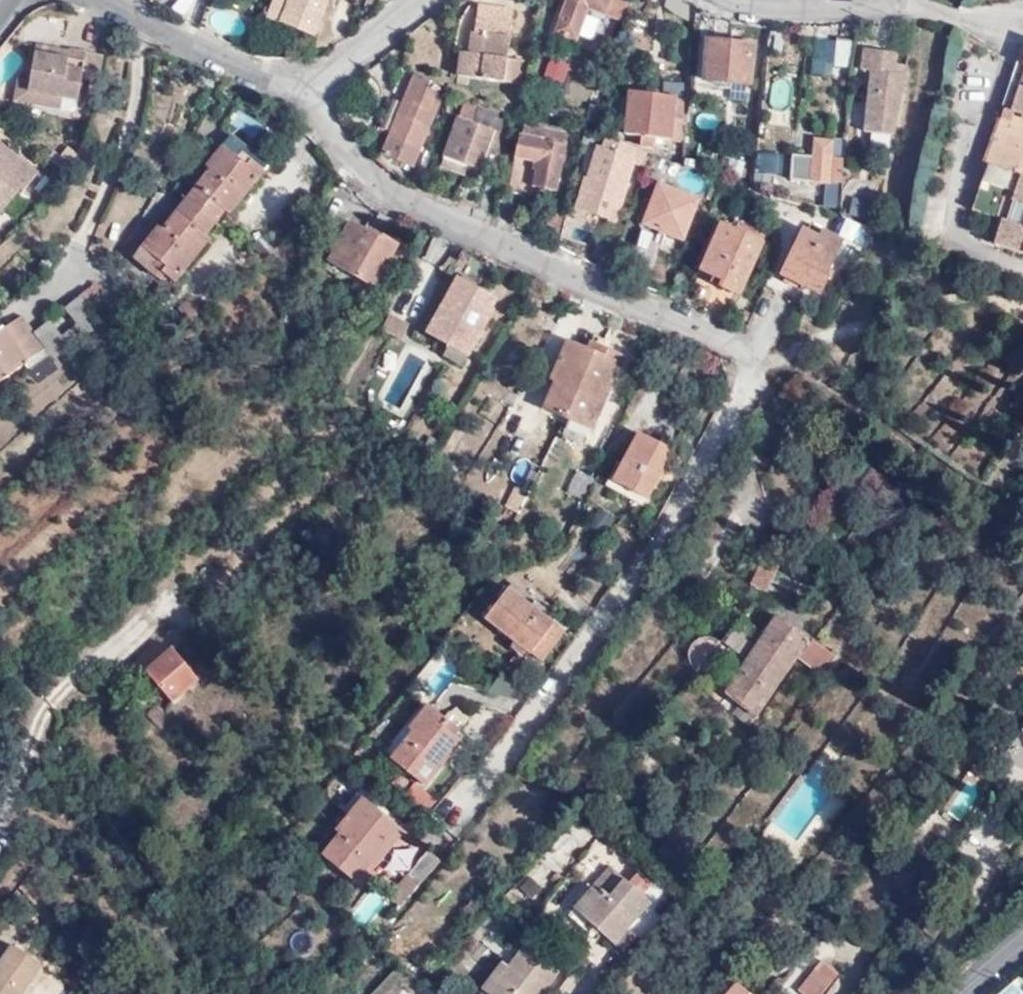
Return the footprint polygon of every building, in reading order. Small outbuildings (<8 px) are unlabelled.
[(287,28),(297,0),(282,0),(274,23),(287,28)] [(323,41),(334,1),(329,0),(297,0),(287,28),(323,41)] [(633,0),(575,0),(573,6),(561,38),(582,46),(595,12),(629,27),(633,0)] [(694,8),(682,0),(674,0),(672,22),(692,35),(694,8)] [(460,81),(509,87),(511,65),(517,15),(482,10),(477,36),(471,35),(468,63),(463,62),(460,81)] [(747,83),(752,43),(712,38),(706,80),(747,83)] [(859,71),(863,43),(845,42),(843,68),(859,71)] [(63,60),(65,50),(35,45),(33,56),(63,60)] [(66,47),(65,50),(63,60),(33,56),(30,83),(28,94),(61,99),(77,101),(86,51),(66,47)] [(902,99),(907,78),(893,75),(894,67),(896,55),(863,52),(862,73),(871,73),(866,133),(892,136),(902,99)] [(543,75),(562,79),(566,58),(547,55),(543,75)] [(997,138),(998,138),(1022,148),(1022,60),(997,138)] [(511,65),(509,87),(521,89),(524,67),(511,65)] [(907,78),(908,68),(894,67),(893,75),(907,78)] [(447,89),(417,75),(380,152),(414,168),(433,128),(439,131),(445,106),(440,103),(447,89)] [(60,111),(61,99),(28,94),(30,83),(16,81),(12,105),(60,111)] [(685,138),(688,98),(629,94),(626,134),(685,138)] [(509,119),(464,106),(440,170),(462,177),(466,167),(488,176),(493,158),(503,161),(509,119)] [(555,190),(564,133),(547,130),(547,136),(524,134),(515,195),(533,197),(535,186),(555,190)] [(830,218),(840,221),(850,139),(816,135),(815,152),(811,177),(834,179),(830,218)] [(247,157),(265,173),(269,168),(234,138),(225,147),(228,150),(241,163),(247,157)] [(997,138),(987,168),(1016,178),(993,248),(1022,257),(1022,148),(998,138),(997,138)] [(653,159),(608,144),(603,143),(571,211),(615,232),(632,190),(626,187),(637,163),(649,170),(653,159)] [(1,216),(21,190),(23,192),(37,177),(0,146),(0,215),(1,216)] [(189,202),(215,222),(225,209),(234,214),(265,173),(247,157),(241,163),(228,150),(189,202)] [(811,177),(815,152),(789,150),(788,176),(811,177)] [(779,167),(779,152),(754,152),(754,167),(779,167)] [(62,169),(64,167),(50,155),(47,159),(62,169)] [(669,184),(674,167),(653,159),(649,170),(646,177),(660,185),(644,219),(682,236),(699,196),(669,184)] [(205,235),(215,222),(189,202),(151,253),(147,250),(138,261),(155,275),(160,269),(180,284),(212,242),(205,235)] [(397,248),(381,238),(379,241),(350,224),(327,263),(373,289),(397,248)] [(816,238),(820,232),(809,227),(806,233),(816,238)] [(741,292),(763,248),(723,230),(701,274),(741,292)] [(842,243),(820,232),(816,238),(806,233),(802,232),(779,277),(819,296),(842,243)] [(427,338),(447,350),(467,360),(495,309),(489,306),(491,299),(458,281),(427,338)] [(93,289),(83,297),(96,312),(105,304),(93,289)] [(96,312),(83,297),(40,330),(21,344),(31,358),(44,379),(62,365),(58,360),(104,323),(96,312)] [(21,344),(40,330),(27,313),(9,325),(21,344)] [(381,330),(401,335),(405,320),(385,315),(381,330)] [(31,358),(21,344),(9,325),(0,331),(0,381),(31,358)] [(171,340),(162,329),(151,337),(161,348),(171,340)] [(566,436),(588,447),(625,360),(594,346),(591,353),(563,340),(543,383),(549,386),(539,409),(571,422),(566,436)] [(1022,358),(1022,346),(1018,341),(1002,360),(1013,370),(1022,358)] [(467,360),(447,350),(442,360),(461,371),(467,360)] [(647,502),(672,452),(637,436),(611,483),(647,502)] [(545,459),(548,448),(534,441),(528,453),(545,459)] [(523,497),(536,476),(526,471),(514,492),(523,497)] [(767,595),(780,565),(765,557),(750,587),(767,595)] [(528,656),(551,625),(506,592),(484,623),(512,645),(508,650),(520,659),(524,654),(528,656)] [(781,615),(766,635),(724,689),(754,713),(798,656),(822,674),(836,657),(781,615)] [(565,636),(551,625),(528,656),(541,665),(565,636)] [(212,669),(189,641),(147,672),(173,705),(206,683),(201,677),(212,669)] [(426,788),(459,744),(453,738),(457,732),(425,709),(408,730),(412,734),(391,760),(426,788)] [(393,770),(383,782),(397,793),(406,781),(393,770)] [(356,884),(399,830),(362,800),(348,818),(352,821),(340,834),(322,858),(356,884)] [(352,821),(348,818),(337,831),(340,834),(352,821)] [(403,833),(399,830),(356,884),(360,887),(403,833)] [(407,877),(418,887),(438,863),(426,853),(407,877)] [(581,914),(601,933),(612,943),(626,928),(652,902),(612,867),(593,886),(600,894),(581,914)] [(596,939),(601,933),(581,914),(600,894),(593,886),(567,914),(596,939)] [(366,925),(383,898),(369,889),(352,917),(366,925)] [(626,928),(612,943),(628,958),(642,941),(626,928)] [(538,931),(525,948),(555,971),(567,956),(538,931)] [(8,993),(23,993),(42,967),(11,946),(0,961),(0,988),(8,993)] [(525,948),(523,947),(508,969),(489,993),(541,993),(557,973),(555,971),(525,948)] [(508,969),(500,963),(480,991),(483,993),(489,993),(508,969)] [(844,980),(829,966),(803,993),(833,993),(844,980)] [(735,985),(727,993),(745,993),(735,985)]
